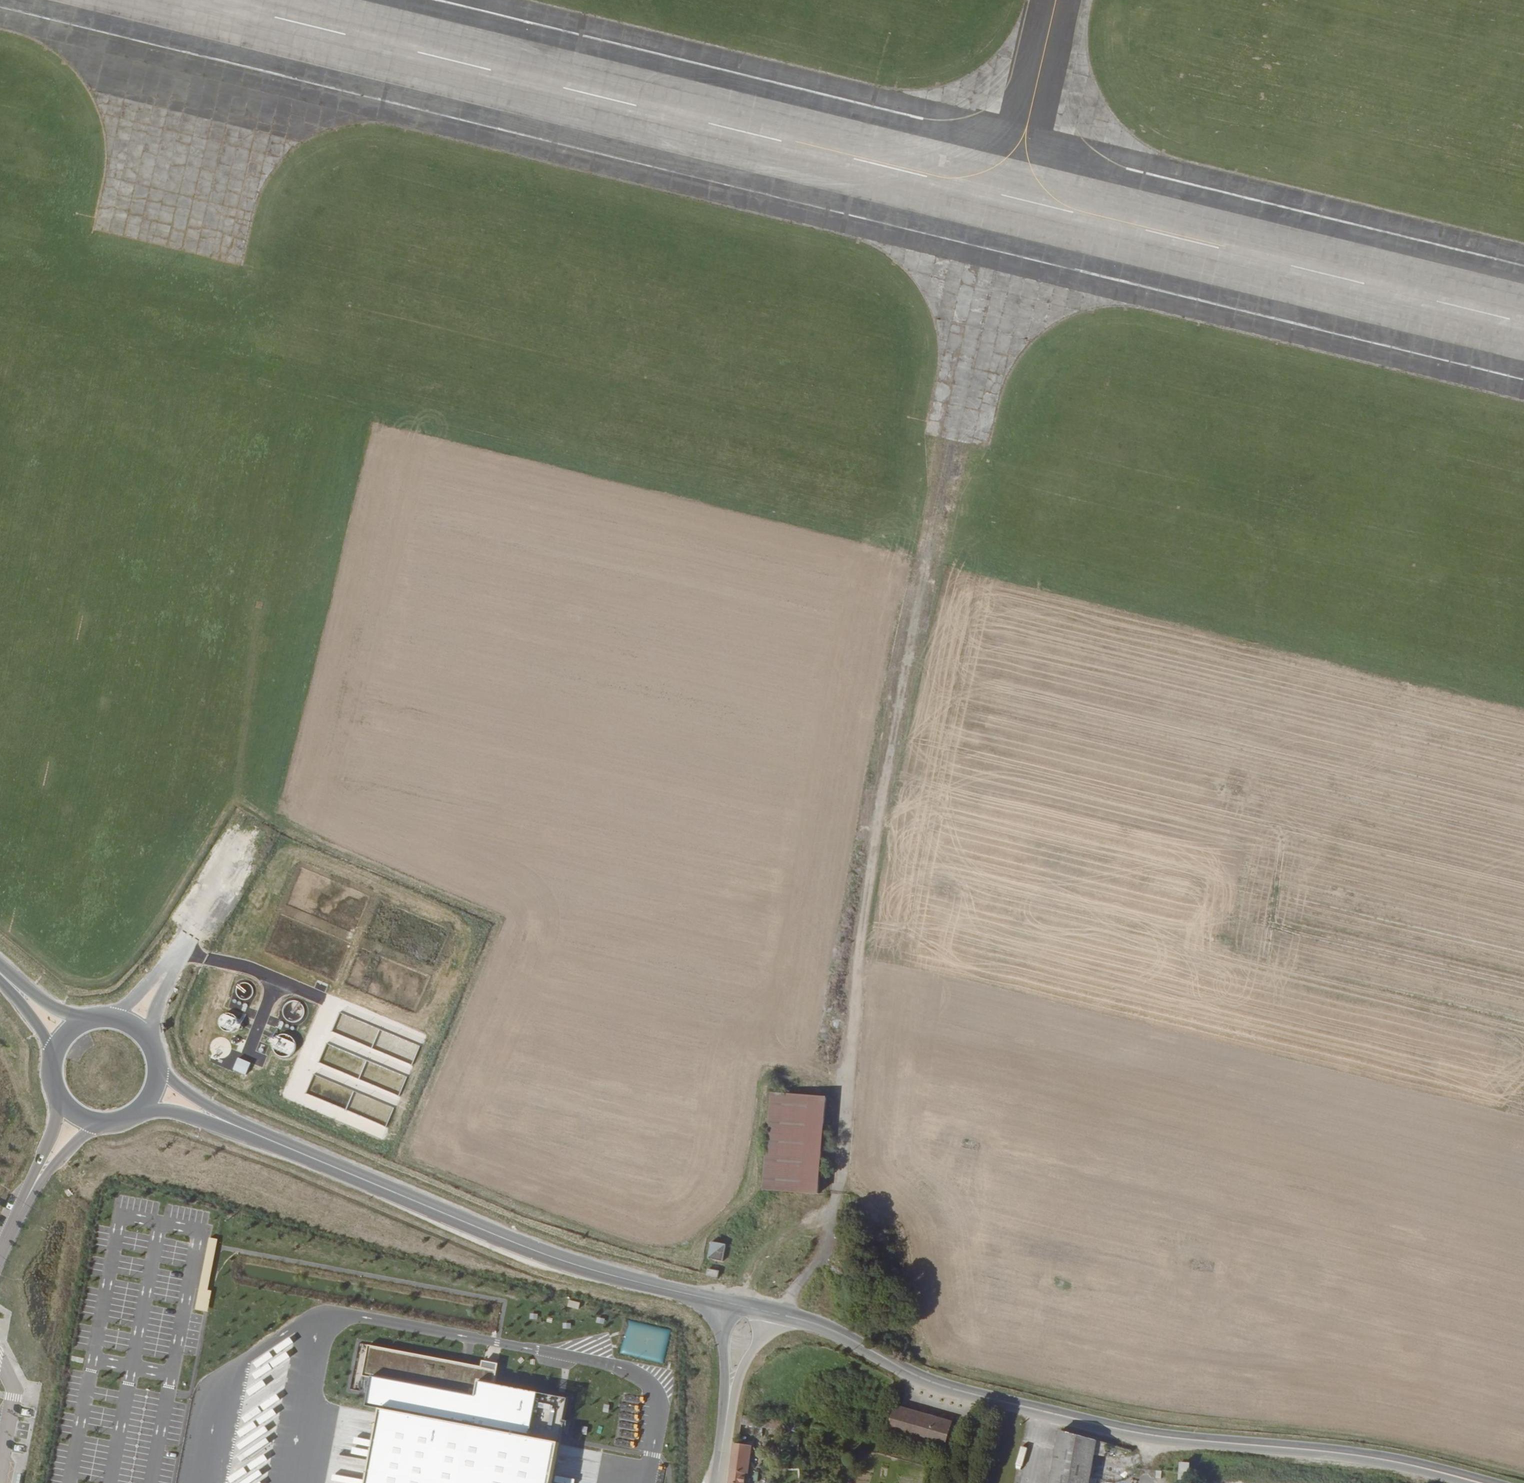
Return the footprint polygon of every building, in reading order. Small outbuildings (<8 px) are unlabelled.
[(819,1194),(826,1098),(771,1094),(762,1189),(819,1194)] [(726,1248),(712,1246),(710,1261),(725,1263),(726,1248)] [(620,1355),(659,1360),(659,1356),(658,1356),(662,1327),(625,1322),(620,1355)] [(371,1349),(366,1380),(379,1384),(372,1417),(383,1420),(371,1482),(550,1482),(557,1446),(537,1442),(546,1400),(481,1386),(484,1372),(371,1349)] [(890,1435),(945,1450),(953,1423),(897,1408),(890,1435)] [(1100,1441),(1062,1432),(1053,1482),(1093,1482),(1100,1441)] [(728,1482),(748,1482),(753,1450),(733,1447),(728,1482)] [(268,1472),(269,1466),(268,1454),(261,1454),(262,1464),(261,1468),(266,1470),(263,1480),(256,1478),(255,1470),(256,1466),(249,1464),(246,1475),(235,1472),(236,1482),(269,1482),(268,1472)] [(1180,1462),(1178,1482),(1190,1482),(1191,1466),(1192,1463),(1180,1462)]
